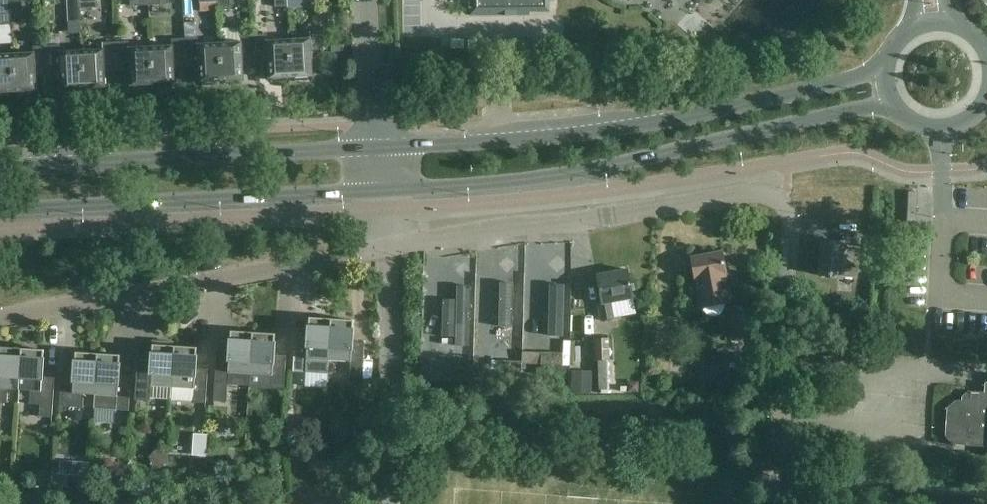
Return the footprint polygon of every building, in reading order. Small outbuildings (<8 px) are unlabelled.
[(11,12),(11,0),(0,0),(0,25),(12,24),(11,12)] [(11,12),(23,12),(23,0),(11,0),(11,12)] [(80,0),(68,0),(69,23),(81,22),(80,9),(80,0)] [(80,9),(98,8),(98,0),(80,0),(80,9)] [(218,0),(200,0),(201,11),(219,10),(218,0)] [(219,10),(231,9),(230,0),(218,0),(219,10)] [(471,14),(530,14),(530,12),(564,11),(564,10),(550,10),(550,2),(552,2),(552,0),(471,0),(471,14)] [(85,24),(101,24),(101,8),(85,9),(85,24)] [(173,45),(151,46),(153,85),(159,85),(159,87),(171,86),(171,84),(176,84),(175,68),(187,67),(185,28),(174,29),(175,39),(173,39),(173,45)] [(217,82),(222,82),(221,43),(199,44),(199,38),(196,38),(195,28),(185,28),(187,67),(199,66),(200,83),(205,82),(205,85),(217,84),(217,82)] [(290,39),(292,78),(297,78),(297,80),(309,79),(309,77),(314,77),(313,61),(323,60),(321,31),(311,32),(311,38),(290,39)] [(268,34),(255,35),(256,64),(268,63),(269,79),(274,79),(275,81),(287,80),(286,78),(292,78),(290,39),(268,40),(268,34)] [(242,42),(221,43),(222,82),(228,81),(228,83),(240,83),(240,81),(245,80),(244,64),(256,64),(255,35),(242,36),(242,42)] [(148,85),(153,85),(151,46),(130,48),(130,41),(117,42),(118,71),(130,70),(131,86),(136,86),(136,88),(148,88),(148,85)] [(104,49),(82,50),(84,89),(90,88),(90,91),(102,90),(101,88),(107,88),(106,71),(118,71),(117,42),(103,43),(104,49)] [(60,45),(47,46),(49,74),(61,74),(62,90),(67,90),(67,92),(79,91),(79,89),(84,89),(82,50),(61,51),(60,45)] [(35,53),(13,54),(15,92),(20,92),(21,94),(32,94),(32,91),(38,91),(37,75),(49,74),(47,46),(34,46),(35,53)] [(15,92),(13,54),(0,54),(0,95),(10,95),(10,93),(15,92)] [(906,224),(916,225),(918,194),(908,194),(906,224)] [(820,276),(859,278),(862,238),(844,236),(843,241),(823,240),(820,276)] [(722,252),(693,257),(696,278),(698,278),(703,306),(730,302),(725,273),(726,273),(722,252)] [(613,303),(635,298),(629,269),(597,275),(603,303),(598,304),(601,321),(605,321),(606,323),(615,322),(614,319),(616,319),(613,303)] [(500,323),(512,324),(514,282),(501,281),(500,323)] [(456,343),(470,343),(472,283),(458,283),(457,298),(444,297),(443,335),(456,335),(456,343)] [(565,283),(551,283),(550,334),(564,334),(565,283)] [(754,303),(728,308),(733,338),(759,333),(754,303)] [(328,360),(329,360),(331,319),(309,317),(308,344),(295,343),(293,372),(327,374),(328,360)] [(331,319),(329,360),(350,362),(349,383),(362,384),(364,347),(352,347),(354,321),(331,319)] [(250,384),(253,332),(231,331),(229,357),(217,356),(214,401),(227,402),(228,383),(250,384)] [(275,334),(253,332),(250,384),(250,387),(284,389),(286,361),(274,360),(275,334)] [(610,361),(609,338),(595,338),(596,361),(610,361)] [(153,340),(151,362),(139,361),(137,399),(150,399),(150,398),(171,399),(171,400),(175,346),(172,346),(172,342),(153,340)] [(526,365),(542,365),(564,365),(570,365),(571,340),(564,340),(564,344),(564,352),(542,352),(523,352),(523,361),(523,364),(526,365)] [(175,346),(171,400),(172,400),(173,387),(194,389),(193,402),(206,403),(208,374),(195,373),(197,347),(175,346)] [(428,371),(436,371),(435,346),(427,347),(428,371)] [(22,348),(0,347),(0,402),(7,403),(8,389),(19,390),(22,348)] [(22,348),(19,390),(30,391),(29,404),(40,405),(39,417),(52,418),(55,377),(42,376),(44,350),(22,348)] [(95,395),(98,354),(76,352),(74,378),(62,377),(60,406),(83,408),(84,394),(95,395)] [(95,408),(105,409),(129,411),(131,382),(118,381),(120,355),(98,354),(95,395),(95,408)] [(596,360),(585,360),(586,381),(596,380),(596,360)] [(523,361),(516,361),(501,361),(501,373),(522,374),(523,364),(523,361)] [(467,369),(453,369),(452,381),(474,382),(474,373),(474,369),(467,369)] [(986,373),(985,393),(969,392),(963,397),(963,401),(948,400),(945,444),(986,447),(986,373)]
